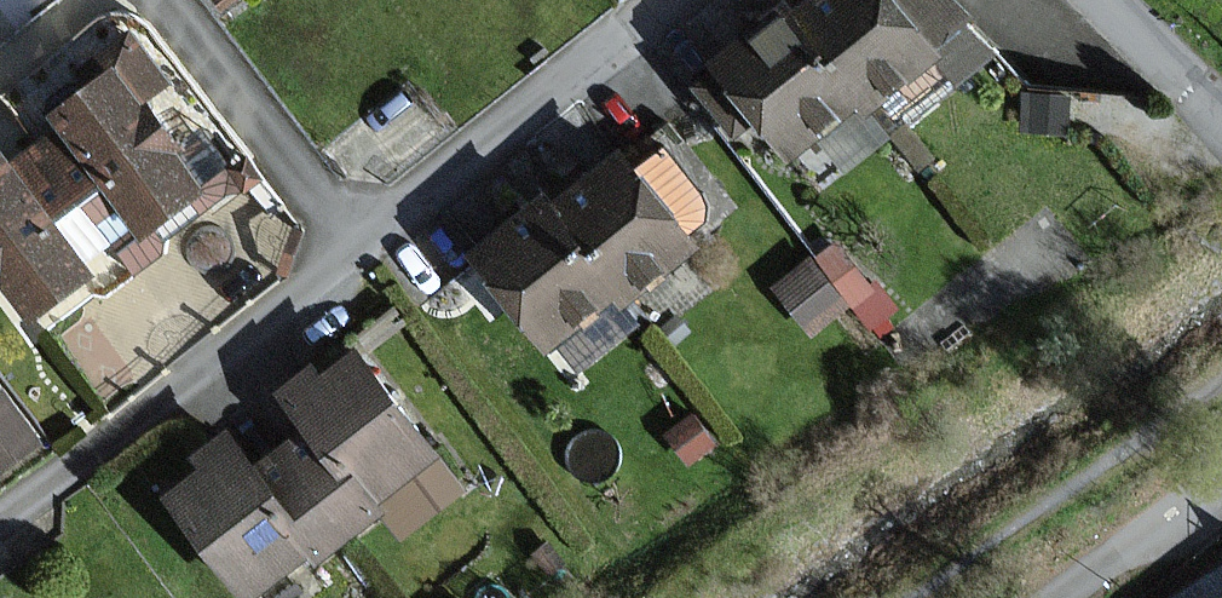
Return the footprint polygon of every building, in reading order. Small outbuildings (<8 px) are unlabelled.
[(230,12),(244,0),(220,0),(230,12)] [(807,4),(900,125),(994,53),(965,16),(970,13),(960,0),(812,0),(807,4)] [(823,184),(900,125),(807,4),(733,61),(736,65),(709,86),(744,130),(768,111),(798,151),(823,184)] [(68,110),(75,121),(45,143),(84,196),(113,175),(152,228),(211,185),(148,98),(172,81),(136,31),(100,58),(114,77),(68,110)] [(84,196),(45,143),(20,161),(13,151),(0,161),(0,258),(39,311),(97,269),(58,215),(84,196)] [(630,150),(563,200),(630,288),(635,295),(701,245),(630,150)] [(558,342),(630,288),(563,200),(558,194),(486,248),(558,342)] [(321,364),(292,388),(317,418),(383,499),(446,447),(366,351),(332,378),(321,364)] [(0,400),(0,458),(27,439),(0,400)] [(383,499),(317,418),(268,458),(340,546),(389,505),(383,499)] [(324,559),(340,546),(268,458),(239,424),(205,452),(214,463),(177,494),(260,594),(316,548),(324,559)] [(1182,597),(1221,597),(1221,572),(1182,597)]
